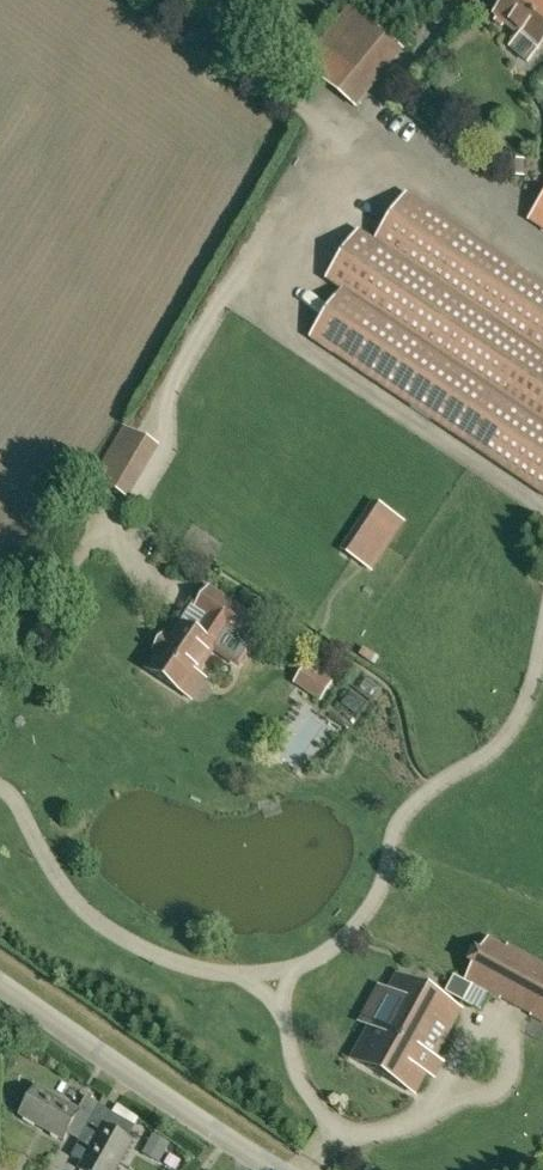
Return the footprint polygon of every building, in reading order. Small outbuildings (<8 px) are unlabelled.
[(506,24),(522,37),(516,44),(532,57),(542,44),(542,0),(508,0),(496,15),(499,17),(495,22),(503,28),(506,24)] [(401,49),(364,19),(347,5),(301,62),(354,106),(401,49)] [(526,172),(526,159),(512,160),(507,160),(507,162),(507,176),(518,176),(526,176),(526,172)] [(414,408),(542,495),(542,286),(408,195),(376,243),(360,232),(327,281),(343,291),(311,339),(414,408)] [(125,428),(94,479),(119,495),(151,443),(125,428)] [(399,520),(379,507),(348,554),(368,568),(399,520)] [(161,651),(148,669),(193,699),(207,677),(199,672),(212,652),(240,670),(258,643),(248,637),(258,622),(210,590),(202,603),(196,599),(168,640),(170,642),(163,652),(161,651)] [(0,622),(0,639),(3,641),(11,626),(1,620),(0,622)] [(321,698),(337,674),(314,658),(297,682),(321,698)] [(542,1022),(542,970),(490,941),(468,981),(542,1022)] [(353,1060),(415,1093),(427,1071),(424,1069),(429,1060),(432,1062),(459,1011),(437,999),(432,1008),(416,999),(420,990),(398,978),(388,996),(403,1004),(386,1034),(372,1026),(353,1060)] [(80,1142),(99,1105),(87,1097),(78,1112),(36,1088),(20,1115),(64,1140),(67,1134),(80,1142)] [(113,1114),(99,1105),(80,1142),(71,1157),(83,1163),(80,1169),(116,1169),(132,1142),(129,1140),(139,1121),(117,1106),(113,1114)] [(147,1147),(143,1154),(155,1160),(161,1163),(170,1146),(171,1144),(153,1135),(147,1147)]
